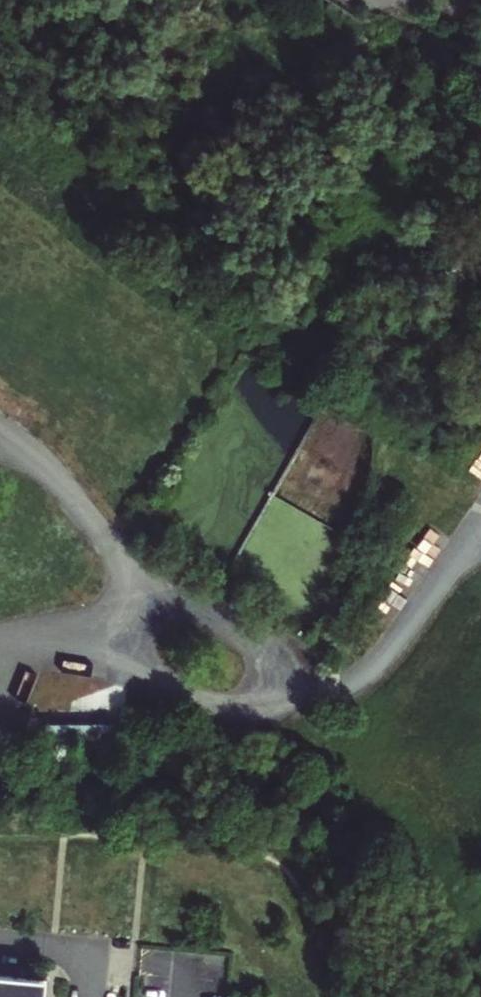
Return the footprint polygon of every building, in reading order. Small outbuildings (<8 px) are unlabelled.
[(118,739),(118,722),(46,721),(46,737),(118,739)] [(44,978),(0,974),(0,996),(42,996),(44,978)]
